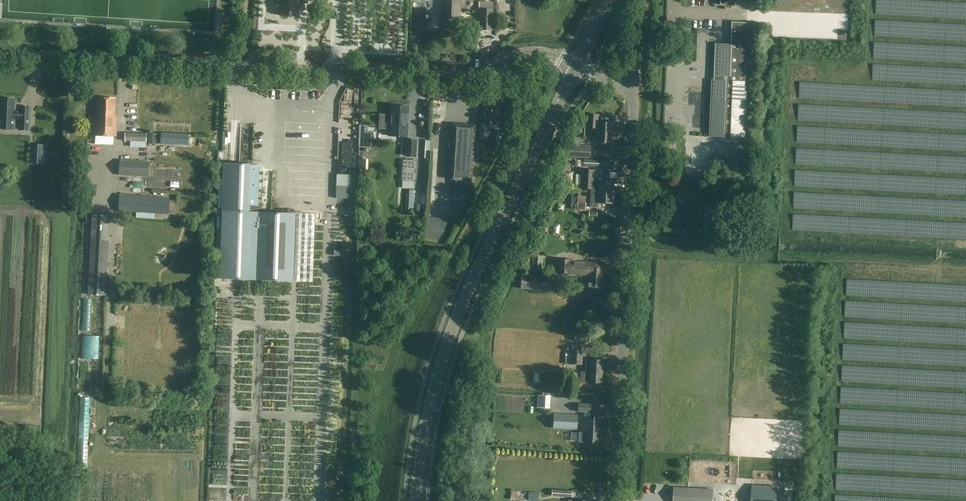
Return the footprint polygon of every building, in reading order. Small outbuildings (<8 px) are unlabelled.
[(280,15),(298,16),(298,4),(307,4),(307,0),(280,0),(280,15)] [(441,27),(459,28),(460,0),(443,0),(441,27)] [(491,30),(492,10),(492,2),(478,2),(477,29),(491,30)] [(716,43),(715,76),(715,80),(712,80),(710,137),(746,138),(748,82),(746,82),(747,50),(745,50),(746,23),(732,22),(732,41),(732,44),(716,43)] [(68,97),(70,110),(79,109),(77,95),(68,97)] [(96,98),(96,118),(93,118),(93,136),(116,137),(117,116),(115,116),(115,98),(96,98)] [(20,110),(15,110),(15,100),(0,99),(0,129),(14,129),(15,120),(19,120),(19,130),(29,130),(30,107),(20,107),(20,110)] [(498,126),(499,105),(484,104),(482,125),(498,126)] [(409,107),(391,106),(389,136),(407,137),(409,107)] [(587,114),(586,128),(596,128),(595,142),(612,143),(613,123),(598,122),(599,115),(587,114)] [(475,125),(454,124),(451,179),(472,180),(475,125)] [(161,132),(160,144),(188,146),(189,134),(161,132)] [(124,133),(124,141),(146,142),(146,133),(135,133),(136,133),(124,133)] [(156,144),(157,134),(149,133),(148,144),(156,144)] [(417,140),(407,140),(406,156),(416,156),(417,140)] [(46,145),(33,144),(33,165),(45,165),(46,145)] [(566,145),(566,157),(590,158),(590,147),(566,145)] [(583,159),(583,167),(606,168),(607,160),(583,159)] [(147,177),(148,162),(119,160),(118,175),(147,177)] [(248,211),(248,205),(258,206),(259,165),(249,165),(249,164),(223,163),(222,211),(219,279),(255,280),(292,281),(295,213),(258,212),(248,211)] [(580,189),(590,190),(590,189),(602,189),(601,195),(612,195),(613,182),(596,181),(596,183),(594,183),(594,170),(581,170),(580,189)] [(611,204),(612,195),(601,195),(602,189),(590,189),(590,190),(589,208),(598,208),(598,204),(611,204)] [(169,198),(119,195),(118,211),(168,214),(169,198)] [(575,204),(575,206),(575,210),(586,211),(586,196),(577,196),(577,199),(572,199),(571,204),(575,204)] [(106,296),(110,216),(92,215),(88,295),(106,296)] [(453,220),(427,216),(425,229),(451,233),(453,220)] [(542,257),(533,256),(532,269),(541,270),(542,257)] [(587,265),(575,264),(575,260),(558,259),(557,273),(569,273),(569,275),(586,276),(586,277),(602,278),(603,264),(587,263),(587,265)] [(552,277),(521,274),(520,290),(551,292),(552,277)] [(602,278),(586,277),(585,291),(601,292),(602,278)] [(583,351),(571,351),(565,350),(565,364),(583,365),(583,351)] [(603,360),(587,359),(586,359),(585,373),(581,373),(580,382),(602,383),(603,360)] [(591,405),(578,404),(578,412),(590,412),(591,405)] [(577,416),(557,415),(556,428),(577,429),(577,416)] [(579,433),(578,442),(599,443),(600,418),(583,417),(582,433),(579,433)] [(751,500),(777,500),(778,487),(752,485),(751,500)] [(675,500),(702,500),(702,492),(694,492),(694,487),(675,486),(675,500)] [(667,494),(666,487),(659,487),(659,495),(667,494)] [(552,497),(573,498),(573,490),(552,490),(552,497)] [(512,491),(511,500),(522,500),(522,499),(529,500),(532,500),(539,500),(539,493),(529,492),(529,494),(522,493),(522,491),(512,491)] [(715,493),(703,493),(703,500),(716,500),(715,493)]
